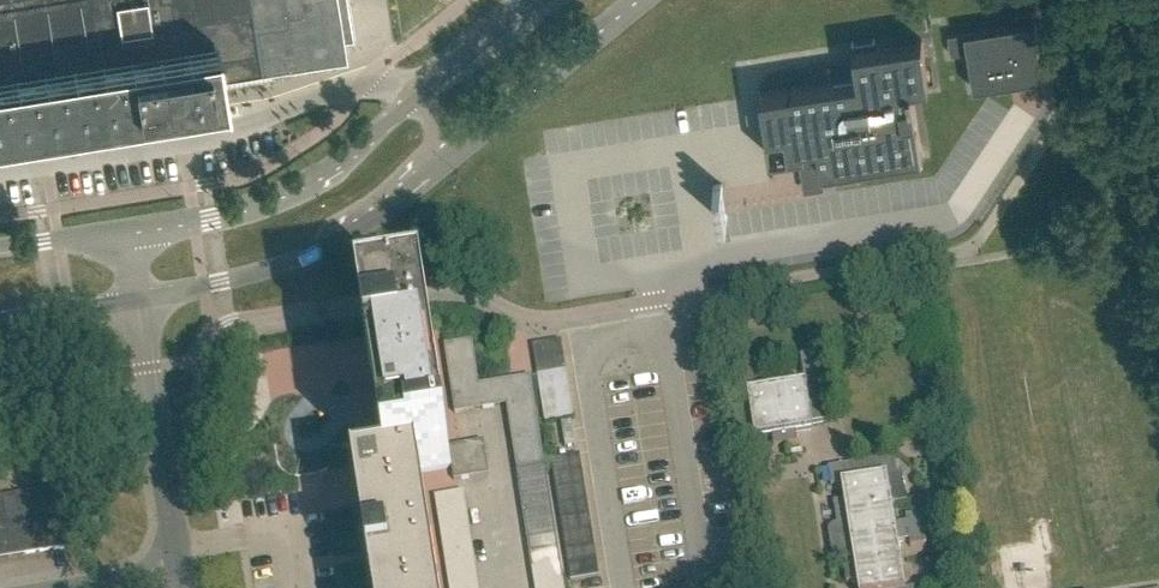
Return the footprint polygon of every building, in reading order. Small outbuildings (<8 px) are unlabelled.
[(211,43),(217,81),(296,69),(295,68),(346,60),(348,60),(345,40),(353,38),(347,0),(0,0),(0,77),(211,43)] [(968,50),(974,87),(1027,79),(1021,44),(1038,41),(1033,10),(1015,13),(1016,23),(949,34),(952,53),(968,50)] [(848,163),(881,158),(882,166),(924,159),(923,151),(912,85),(929,82),(922,38),(853,49),(857,76),(760,92),(766,134),(770,154),(804,149),(807,170),(848,163)] [(217,81),(211,43),(0,77),(0,135),(212,102),(220,100),(217,81)] [(444,414),(426,305),(363,315),(382,437),(388,476),(356,481),(367,554),(373,587),(438,587),(420,472),(428,471),(452,467),(454,479),(489,474),(483,440),(449,446),(444,414)] [(478,383),(479,383),(479,382),(472,339),(444,343),(444,344),(451,343),(461,403),(454,404),(455,412),(456,412),(455,405),(481,401),(478,383)] [(536,359),(564,354),(562,339),(533,343),(536,359)] [(538,374),(567,370),(564,354),(536,359),(538,374)] [(777,388),(786,445),(798,443),(796,432),(814,430),(813,424),(830,421),(819,354),(801,356),(805,383),(777,388)] [(786,445),(777,388),(757,391),(752,364),(726,368),(737,435),(754,433),(755,439),(772,436),(774,447),(786,445)] [(541,390),(569,385),(567,370),(538,374),(541,390)] [(503,380),(503,381),(509,380),(523,466),(545,463),(531,376),(503,380)] [(483,408),(495,406),(492,381),(479,383),(478,383),(481,401),(482,408),(483,408)] [(543,405),(572,401),(569,385),(541,390),(543,405)] [(572,401),(543,405),(545,420),(574,416),(572,401)] [(554,473),(582,469),(580,454),(551,458),(554,473)] [(836,514),(892,505),(892,504),(907,502),(902,475),(897,476),(894,457),(828,468),(831,486),(842,484),(844,500),(834,502),(836,514)] [(518,482),(547,477),(545,463),(523,466),(516,468),(517,472),(518,482)] [(556,489),(585,484),(582,469),(554,473),(556,489)] [(547,477),(518,482),(521,496),(549,492),(547,477)] [(559,504),(587,499),(585,484),(556,489),(559,504)] [(48,520),(62,517),(57,488),(52,489),(43,490),(48,520)] [(34,522),(48,520),(43,490),(29,492),(34,522)] [(436,495),(443,539),(471,534),(464,491),(436,495)] [(19,524),(34,522),(29,492),(14,495),(19,524)] [(549,492),(521,496),(523,510),(551,506),(549,492)] [(5,527),(19,524),(14,495),(0,497),(5,527)] [(561,519),(589,515),(587,499),(559,504),(561,519)] [(831,544),(925,529),(922,514),(906,516),(907,523),(895,524),(892,505),(836,514),(838,525),(833,526),(829,531),(831,544)] [(523,510),(525,525),(554,520),(551,506),(523,510)] [(563,534),(592,530),(589,515),(561,519),(563,534)] [(48,520),(52,550),(67,547),(62,517),(48,520)] [(38,552),(52,550),(48,520),(34,522),(38,552)] [(556,535),(554,520),(525,525),(527,539),(556,535)] [(24,554),(38,552),(34,522),(19,524),(24,554)] [(9,556),(24,554),(19,524),(5,527),(9,556)] [(9,556),(5,527),(0,527),(0,558),(9,556)] [(845,571),(902,562),(898,542),(910,541),(911,547),(927,544),(925,529),(831,544),(833,557),(838,561),(843,560),(845,571)] [(566,549),(594,545),(592,530),(563,534),(566,549)] [(556,535),(527,539),(530,553),(558,549),(556,535)] [(446,552),(445,548),(444,548),(447,567),(475,562),(472,544),(471,544),(472,548),(446,552)] [(568,565),(597,560),(594,545),(566,549),(568,565)] [(530,553),(532,568),(560,563),(558,549),(530,553)] [(597,560),(568,565),(570,580),(599,575),(597,560)] [(475,562),(447,567),(449,581),(477,577),(475,562)] [(845,571),(847,583),(857,581),(858,587),(906,587),(902,562),(845,571)] [(563,577),(560,563),(532,568),(534,582),(563,577)] [(933,582),(940,587),(948,587),(955,580),(945,570),(933,582)] [(449,581),(450,587),(479,587),(477,577),(449,581)] [(563,577),(534,582),(535,587),(564,587),(563,577)]
